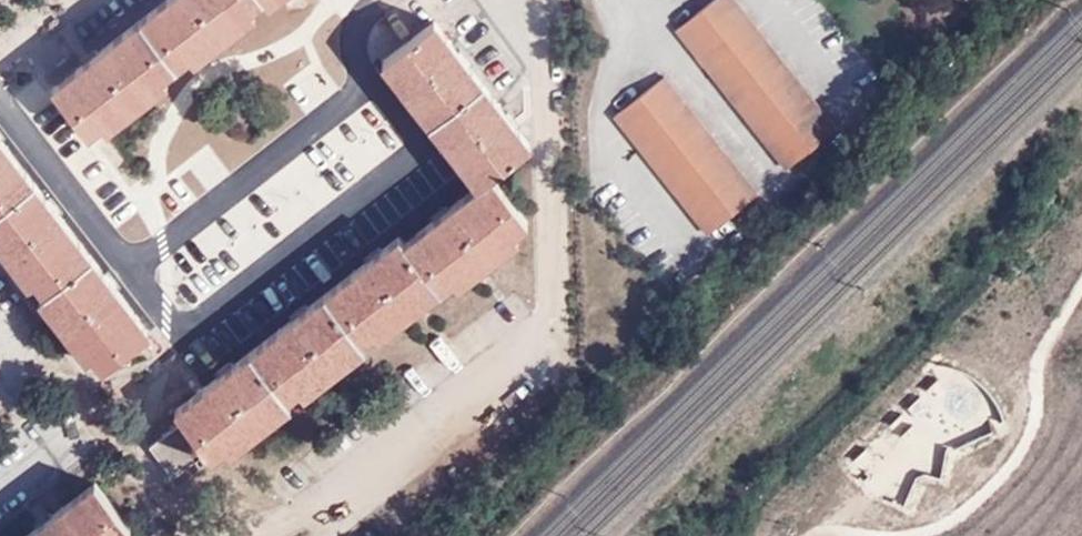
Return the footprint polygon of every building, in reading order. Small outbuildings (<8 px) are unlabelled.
[(51,89),(90,137),(102,126),(107,133),(170,84),(165,78),(191,59),(197,65),(257,16),(252,11),(264,1),(270,8),(280,0),(166,0),(51,89)] [(676,30),(786,170),(836,130),(733,0),(715,0),(676,30)] [(405,242),(399,236),(175,411),(183,421),(150,447),(173,477),(206,451),(212,458),(224,449),(231,455),(292,408),(285,401),(300,390),(306,397),(367,351),(361,343),(375,333),(380,340),(454,282),(459,288),(520,239),(515,234),(528,223),(492,178),(530,147),(434,22),(381,63),(477,185),(405,242)] [(758,195),(666,77),(615,117),(708,236),(758,195)] [(31,286),(35,282),(44,293),(38,298),(87,360),(93,356),(102,368),(150,332),(0,139),(0,247),(31,286)] [(950,465),(943,453),(1008,418),(981,369),(837,447),(871,508),(950,465)] [(94,482),(23,535),(122,535),(132,529),(94,482)]
